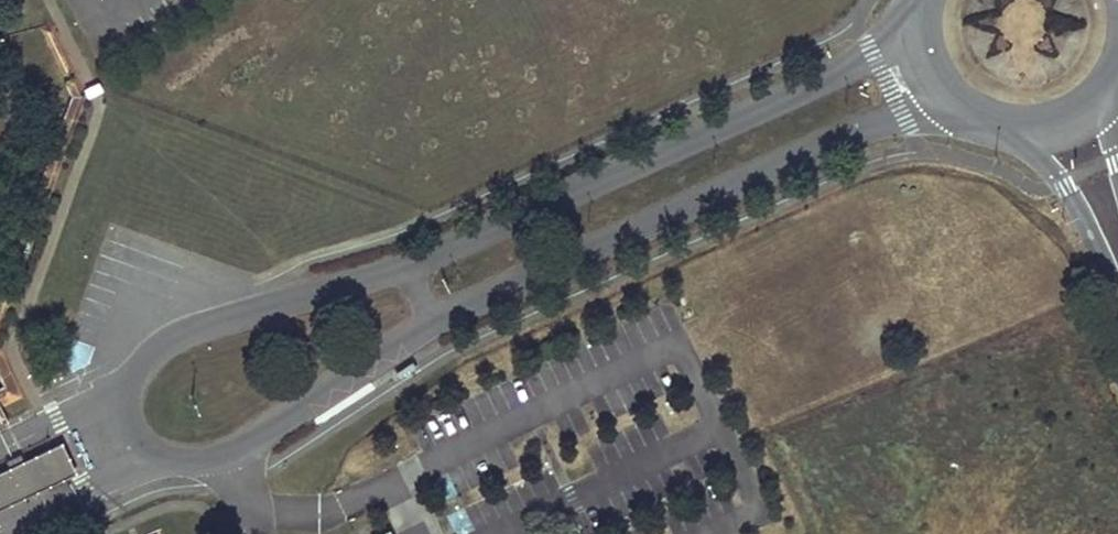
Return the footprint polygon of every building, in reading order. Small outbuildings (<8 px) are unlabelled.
[(70,470),(59,448),(49,453),(0,476),(0,503),(59,475),(70,470)] [(370,533),(391,533),(387,526),(370,533)]
